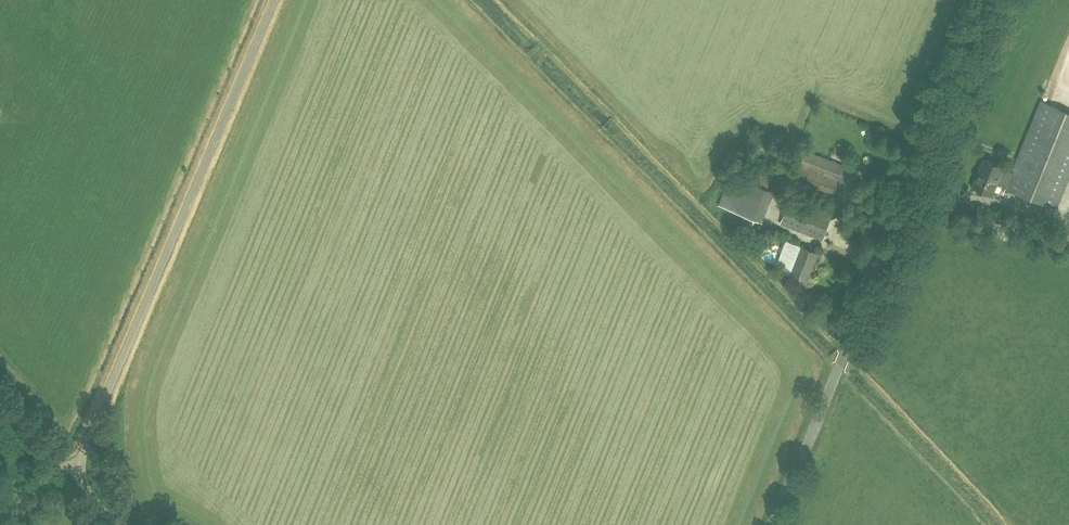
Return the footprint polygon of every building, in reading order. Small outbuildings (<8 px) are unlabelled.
[(985,159),(974,187),(993,195),(998,183),(1006,186),(1006,188),(1056,208),(1068,178),(1068,112),(1042,100),(1012,172),(1004,169),(1004,167),(985,159)] [(794,181),(840,199),(852,169),(806,150),(794,181)] [(753,227),(755,219),(763,222),(775,191),(767,188),(773,176),(748,167),(743,179),(731,174),(719,205),(743,214),(740,222),(753,227)] [(791,198),(781,223),(823,239),(831,218),(802,207),(804,203),(791,198)] [(807,281),(819,253),(802,246),(791,274),(807,281)]
